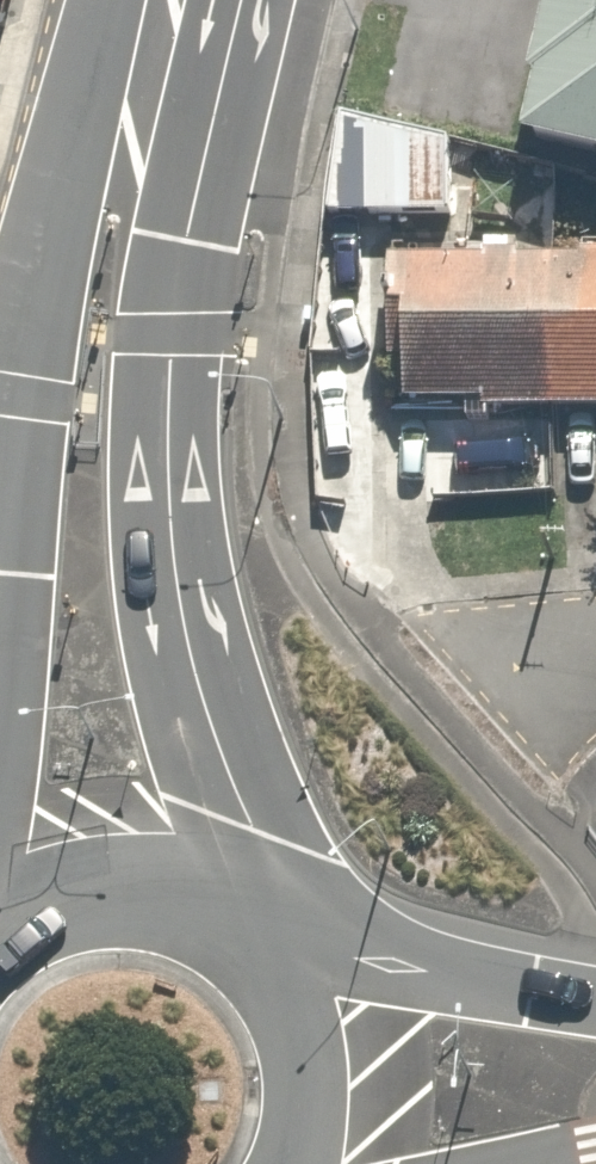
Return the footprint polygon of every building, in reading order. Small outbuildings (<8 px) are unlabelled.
[(534,148),(595,163),(595,0),(569,0),(534,148)] [(457,130),(347,123),(340,234),(451,240),(457,130)] [(393,274),(389,402),(352,401),(348,508),(435,511),(438,424),(595,429),(595,280),(393,274)]
